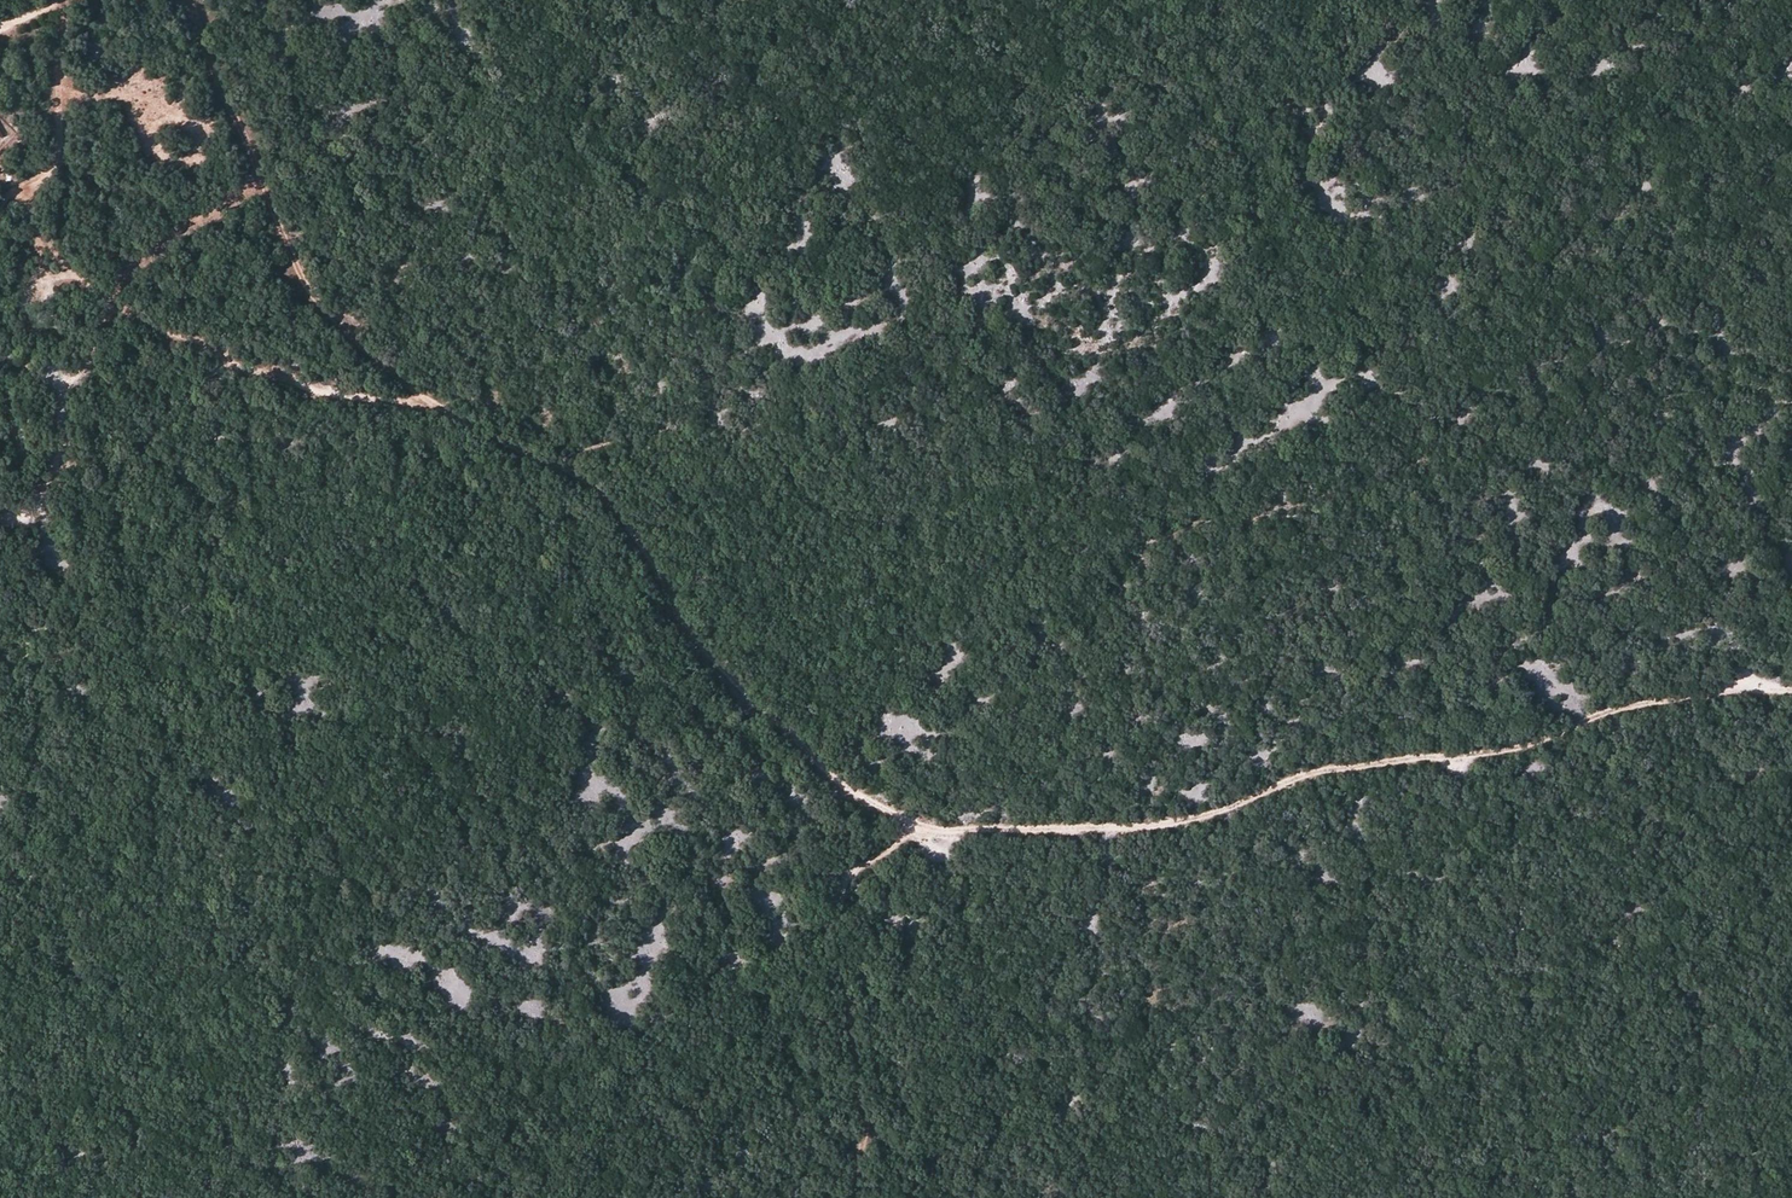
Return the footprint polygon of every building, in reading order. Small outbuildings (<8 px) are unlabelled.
[(1083,926),(1094,931),(1102,915),(1091,910),(1083,926)]
